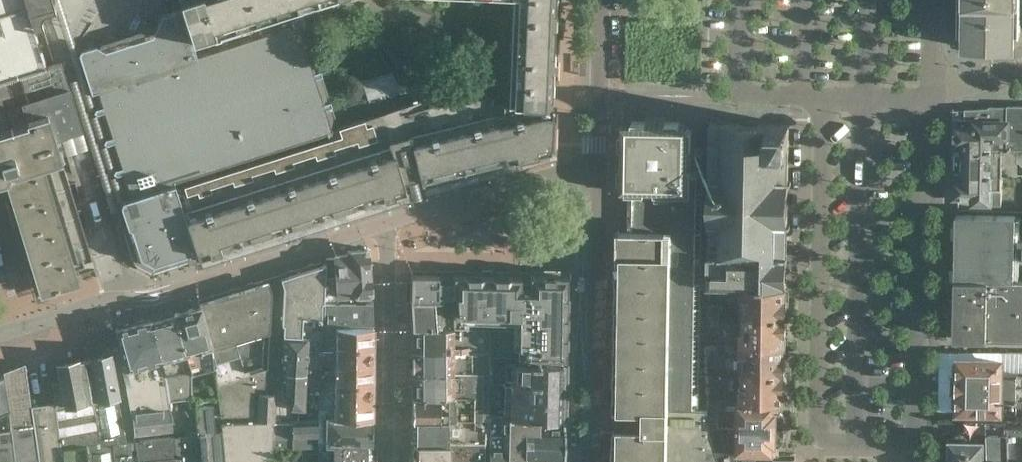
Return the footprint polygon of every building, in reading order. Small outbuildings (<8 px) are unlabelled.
[(45,65),(34,30),(43,27),(41,20),(43,14),(55,10),(52,0),(0,0),(0,79),(45,65)] [(121,204),(123,199),(126,198),(118,176),(114,174),(117,170),(108,145),(104,143),(106,138),(102,126),(99,115),(94,113),(97,109),(91,92),(79,54),(71,31),(62,0),(52,0),(55,10),(77,74),(66,78),(69,87),(81,127),(107,209),(114,206),(121,204)] [(182,7),(163,13),(150,37),(104,52),(95,46),(82,50),(80,51),(79,54),(91,92),(97,109),(94,113),(99,115),(102,126),(106,138),(104,143),(108,145),(117,170),(114,174),(118,176),(126,198),(123,199),(121,204),(128,226),(132,228),(141,257),(147,260),(154,263),(197,249),(198,252),(199,256),(221,249),(221,246),(219,242),(407,190),(403,180),(420,174),(422,181),(552,147),(552,105),(507,102),(507,104),(493,103),(489,95),(463,93),(460,86),(338,126),(301,12),(341,0),(180,0),(182,7)] [(508,80),(552,82),(555,0),(512,0),(508,80)] [(960,32),(965,32),(964,47),(1017,48),(1017,0),(960,0),(960,32)] [(0,79),(0,180),(5,179),(8,189),(39,289),(41,295),(59,290),(78,284),(76,278),(75,274),(95,268),(56,143),(63,141),(61,133),(81,127),(69,87),(66,78),(61,64),(46,69),(45,65),(0,79)] [(955,151),(963,152),(962,149),(1021,150),(1021,105),(1017,105),(1016,107),(991,106),(991,109),(974,110),(974,112),(965,112),(964,117),(955,117),(955,151)] [(627,230),(702,232),(703,180),(695,171),(691,171),(692,131),(686,131),(686,126),(681,126),(681,122),(661,121),(660,121),(660,120),(659,119),(658,118),(657,118),(655,118),(654,118),(652,119),(652,120),(651,121),(632,121),(632,128),(627,128),(627,134),(619,134),(619,149),(620,149),(620,167),(618,167),(618,182),(620,182),(620,187),(625,187),(625,194),(628,194),(627,230)] [(708,286),(729,287),(787,287),(788,228),(791,228),(791,224),(788,224),(789,184),(792,184),(792,180),(789,180),(789,143),(790,124),(770,123),(711,123),(708,286)] [(221,249),(199,256),(200,259),(201,263),(556,158),(554,151),(552,147),(422,181),(420,174),(403,180),(407,190),(219,242),(221,246),(221,249)] [(955,151),(954,166),(954,174),(1011,175),(1018,175),(1018,161),(1019,161),(1021,164),(1021,150),(962,149),(963,152),(955,151)] [(1011,184),(1011,175),(954,174),(954,197),(972,197),(972,203),(1001,204),(1001,184),(1011,184)] [(1016,216),(956,215),(955,279),(1015,280),(1015,258),(1021,258),(1021,237),(1016,237),(1016,216)] [(132,228),(128,226),(138,257),(153,266),(198,252),(197,249),(154,263),(147,260),(141,257),(132,228)] [(708,418),(708,412),(708,409),(700,408),(702,232),(627,230),(624,428),(615,428),(615,461),(719,461),(708,418)] [(325,299),(328,299),(372,299),(368,248),(348,250),(348,253),(335,254),(335,256),(327,258),(326,262),(325,299)] [(322,343),(322,324),(324,310),(327,311),(328,299),(325,299),(326,262),(281,276),(284,288),(282,323),(285,323),(284,334),(286,334),(309,335),(308,343),(322,344),(322,343)] [(530,273),(530,275),(411,273),(412,300),(453,298),(454,315),(454,327),(489,327),(489,350),(488,355),(566,357),(568,274),(530,273)] [(1015,280),(955,279),(955,340),(1021,340),(1021,280),(1015,280)] [(254,387),(265,387),(268,368),(270,330),(272,291),(269,280),(200,302),(201,304),(211,344),(212,352),(214,362),(217,384),(221,416),(253,415),(254,387)] [(787,317),(787,287),(729,287),(729,299),(745,299),(745,316),(787,317)] [(454,327),(454,315),(453,298),(412,300),(412,326),(454,327)] [(373,322),(372,299),(328,299),(327,311),(327,321),(373,322)] [(190,369),(203,365),(214,362),(212,352),(211,344),(201,304),(174,311),(175,313),(188,363),(190,369)] [(709,315),(719,315),(719,304),(708,304),(709,315)] [(167,387),(169,398),(191,396),(191,374),(190,369),(188,363),(175,313),(149,320),(163,370),(167,387)] [(712,325),(720,325),(719,315),(709,315),(709,316),(710,325),(712,325)] [(745,316),(744,345),(786,346),(787,317),(745,316)] [(163,370),(149,320),(149,318),(115,327),(130,383),(131,382),(127,392),(131,409),(131,411),(132,411),(134,432),(172,427),(169,406),(168,399),(169,398),(167,387),(163,370)] [(373,344),(373,326),(322,324),(322,343),(336,343),(336,344),(373,344)] [(413,350),(473,350),(489,350),(489,327),(454,327),(412,326),(413,350)] [(336,343),(322,343),(322,344),(308,343),(309,335),(286,334),(284,370),(320,372),(320,361),(320,351),(336,352),(336,344),(336,343)] [(134,438),(134,437),(136,437),(134,432),(132,411),(131,411),(131,409),(122,411),(111,352),(104,353),(109,345),(103,341),(93,355),(90,355),(91,358),(86,359),(96,425),(99,438),(100,444),(112,443),(118,442),(117,440),(134,438)] [(373,344),(336,344),(336,352),(320,351),(320,361),(335,361),(335,363),(345,363),(345,359),(355,359),(355,361),(373,362),(373,344)] [(786,346),(744,345),(744,373),(785,374),(786,346)] [(473,350),(413,350),(413,373),(453,372),(453,365),(473,365),(473,350)] [(96,425),(86,359),(79,360),(79,358),(78,358),(78,354),(58,358),(58,361),(58,362),(58,363),(49,364),(56,402),(55,402),(61,443),(86,440),(99,438),(96,425)] [(563,417),(564,380),(564,363),(561,360),(505,358),(504,415),(563,417)] [(320,361),(320,372),(320,379),(373,380),(373,362),(355,361),(355,359),(345,359),(345,363),(335,363),(335,361),(320,361)] [(955,360),(954,412),(1018,412),(1018,401),(1021,401),(1021,372),(1002,372),(1002,361),(955,360)] [(26,362),(3,371),(12,421),(12,427),(16,458),(16,461),(39,461),(39,455),(32,405),(26,362)] [(712,373),(721,373),(721,362),(711,362),(712,373)] [(320,388),(320,379),(320,372),(284,370),(283,389),(291,408),(306,408),(307,393),(311,393),(311,389),(320,390),(320,388)] [(12,427),(12,421),(3,371),(0,372),(0,428),(12,427)] [(413,395),(490,395),(491,372),(473,372),(453,372),(413,373),(413,395)] [(721,384),(721,373),(712,373),(712,384),(721,384)] [(743,402),(776,403),(785,403),(785,374),(744,373),(743,402)] [(373,398),(373,380),(320,379),(320,388),(320,390),(319,397),(334,397),(334,399),(344,399),(344,395),(353,395),(353,398),(373,398)] [(257,422),(274,421),(275,421),(277,393),(258,393),(257,422)] [(372,416),(373,398),(353,398),(353,395),(344,395),(344,399),(334,399),(334,397),(319,397),(319,415),(335,416),(372,416)] [(413,418),(491,418),(491,416),(490,416),(490,395),(413,395),(413,418)] [(61,448),(61,443),(55,402),(32,405),(39,455),(39,461),(63,461),(61,448)] [(737,402),(737,428),(785,429),(785,416),(780,410),(776,410),(776,403),(743,402),(737,402)] [(220,430),(216,430),(214,403),(196,404),(198,434),(200,434),(202,461),(223,461),(220,430)] [(719,413),(717,413),(708,412),(708,416),(711,426),(718,426),(719,413)] [(372,461),(370,461),(371,443),(372,443),(372,416),(335,416),(319,415),(318,440),(327,441),(327,442),(336,442),(335,461),(372,461)] [(564,461),(564,419),(491,416),(491,418),(490,430),(490,434),(489,461),(564,461)] [(292,421),(275,421),(274,421),(273,447),(294,447),(313,446),(313,436),(317,436),(316,418),(292,419),(292,421)] [(490,430),(491,418),(413,418),(412,441),(449,442),(486,442),(486,430),(490,430)] [(949,440),(949,461),(989,461),(989,419),(966,419),(965,430),(971,430),(971,439),(965,433),(956,433),(949,440)] [(1007,424),(1006,419),(989,419),(989,461),(1009,461),(1009,432),(1007,432),(1007,424)] [(223,461),(272,461),(273,447),(274,421),(257,422),(222,422),(223,430),(220,430),(223,461)] [(1007,424),(1007,432),(1009,432),(1009,461),(1021,461),(1021,425),(1007,424)] [(16,458),(12,427),(0,428),(0,461),(16,461),(16,458)] [(737,428),(736,453),(736,454),(738,454),(775,455),(775,446),(780,446),(784,442),(785,429),(737,428)] [(176,458),(176,456),(174,438),(174,436),(173,432),(136,437),(134,437),(134,438),(135,438),(138,459),(139,461),(143,461),(144,461),(176,461),(176,458)] [(200,434),(198,434),(174,436),(174,438),(176,456),(176,458),(176,461),(202,461),(200,434)] [(89,461),(114,461),(112,443),(100,444),(99,438),(86,440),(87,447),(89,461)] [(138,459),(135,438),(134,438),(117,440),(118,442),(112,443),(114,461),(139,461),(138,459)] [(87,447),(86,440),(61,443),(61,448),(62,452),(63,461),(89,461),(87,447)] [(336,442),(327,442),(327,441),(318,440),(318,461),(335,461),(336,442)] [(412,461),(469,461),(469,452),(449,452),(449,442),(412,441),(412,461)] [(728,461),(738,460),(738,454),(736,454),(736,453),(718,450),(721,461),(728,461)]
